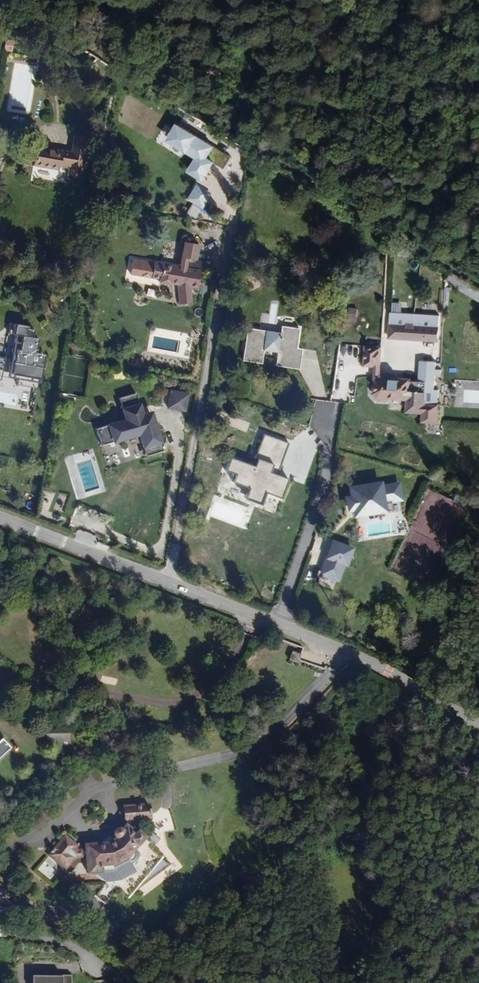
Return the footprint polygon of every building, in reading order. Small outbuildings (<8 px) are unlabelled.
[(48,80),(51,59),(43,58),(39,79),(48,80)] [(23,112),(25,103),(10,100),(8,108),(23,112)] [(177,123),(168,139),(197,157),(189,170),(203,178),(213,160),(206,156),(213,145),(177,123)] [(71,156),(62,155),(63,152),(36,148),(33,167),(60,171),(60,168),(69,169),(68,175),(81,177),(87,139),(74,137),(71,156)] [(197,182),(191,192),(201,198),(206,188),(197,182)] [(195,259),(198,244),(184,242),(182,257),(188,258),(195,259)] [(197,288),(200,270),(187,267),(180,266),(128,256),(126,276),(160,279),(159,282),(171,284),(171,282),(175,282),(174,284),(178,284),(179,303),(192,302),(190,287),(197,288)] [(356,319),(357,307),(346,307),(346,318),(356,319)] [(431,340),(432,325),(415,324),(415,319),(407,319),(407,323),(390,323),(389,338),(431,340)] [(18,334),(27,336),(29,327),(11,324),(9,333),(18,334)] [(297,328),(278,325),(277,332),(275,351),(273,365),(297,368),(300,348),(295,347),(297,328)] [(439,340),(440,325),(432,325),(431,340),(439,340)] [(261,350),(264,330),(244,328),(240,360),(260,363),(261,350)] [(277,332),(264,330),(261,350),(275,351),(277,332)] [(30,353),(33,337),(27,336),(18,334),(15,350),(11,349),(6,375),(36,381),(42,355),(30,353)] [(381,366),(382,347),(366,345),(365,365),(375,366),(381,366)] [(425,401),(427,382),(409,380),(409,379),(395,378),(395,375),(385,374),(384,378),(379,378),(375,377),(373,392),(377,396),(408,399),(407,411),(423,412),(423,420),(436,421),(438,405),(428,404),(429,401),(425,401)] [(438,397),(444,398),(447,385),(441,384),(438,397)] [(167,406),(169,392),(162,391),(159,405),(167,406)] [(183,413),(187,396),(169,392),(167,406),(166,410),(183,413)] [(101,447),(140,435),(146,457),(163,453),(153,418),(144,421),(136,394),(120,399),(126,421),(96,429),(101,447)] [(286,442),(261,433),(254,458),(268,463),(278,465),(286,442)] [(268,463),(254,458),(251,465),(227,456),(222,469),(231,472),(228,481),(243,487),(239,498),(256,504),(260,493),(276,498),(283,478),(265,472),(268,463)] [(380,484),(377,480),(344,485),(345,495),(340,495),(343,512),(347,511),(349,518),(384,512),(382,504),(402,501),(399,481),(380,484)] [(462,502),(465,496),(457,493),(454,499),(462,502)] [(344,567),(352,545),(327,537),(319,558),(322,559),(317,574),(335,581),(341,565),(344,567)] [(297,662),(299,655),(292,652),(290,659),(297,662)] [(64,742),(64,733),(41,733),(41,743),(64,742)] [(9,748),(1,739),(0,739),(0,756),(9,748)] [(128,898),(162,857),(151,847),(153,843),(131,824),(131,820),(148,819),(147,804),(123,806),(124,823),(120,829),(117,829),(114,830),(113,831),(113,834),(115,838),(112,839),(106,842),(83,845),(84,849),(77,850),(74,848),(76,846),(64,836),(48,855),(64,868),(67,864),(81,876),(80,861),(85,861),(86,873),(90,872),(114,892),(116,888),(128,898)] [(35,870),(44,879),(55,868),(47,859),(35,870)] [(92,897),(102,903),(110,890),(100,883),(92,897)] [(98,910),(93,901),(86,905),(90,914),(98,910)] [(26,970),(18,970),(18,982),(26,982),(26,970)] [(69,975),(29,974),(29,982),(68,982),(69,975)]
